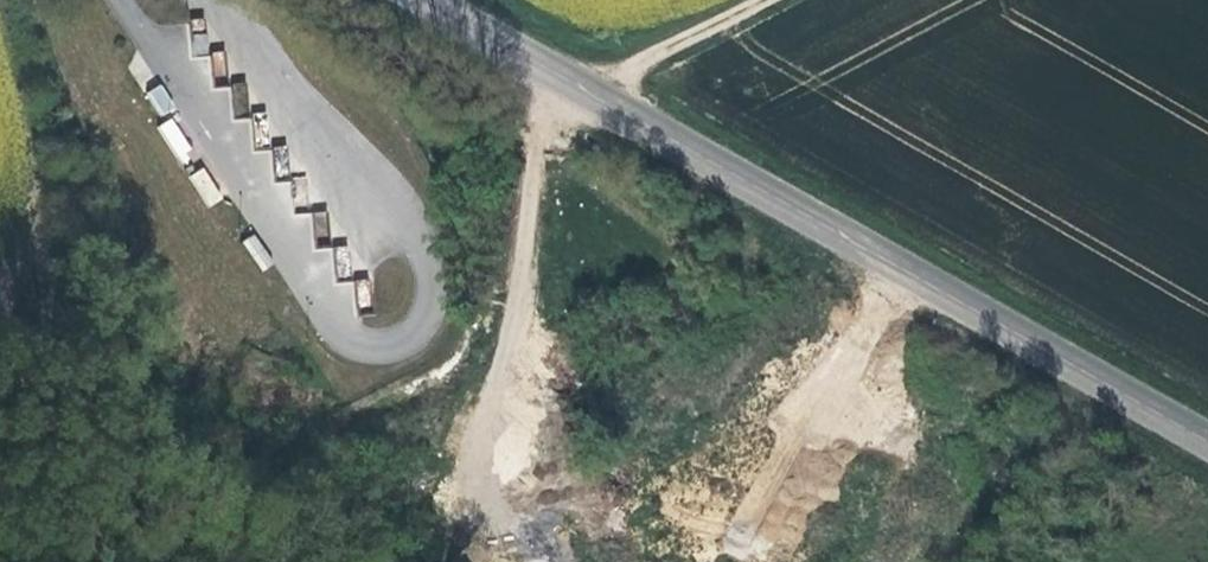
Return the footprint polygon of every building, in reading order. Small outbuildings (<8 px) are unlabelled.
[(159,116),(175,109),(164,83),(147,91),(159,116)] [(179,160),(194,150),(173,117),(157,126),(179,160)] [(208,207),(223,198),(204,166),(188,176),(208,207)] [(254,234),(242,242),(261,270),(273,262),(254,234)]
